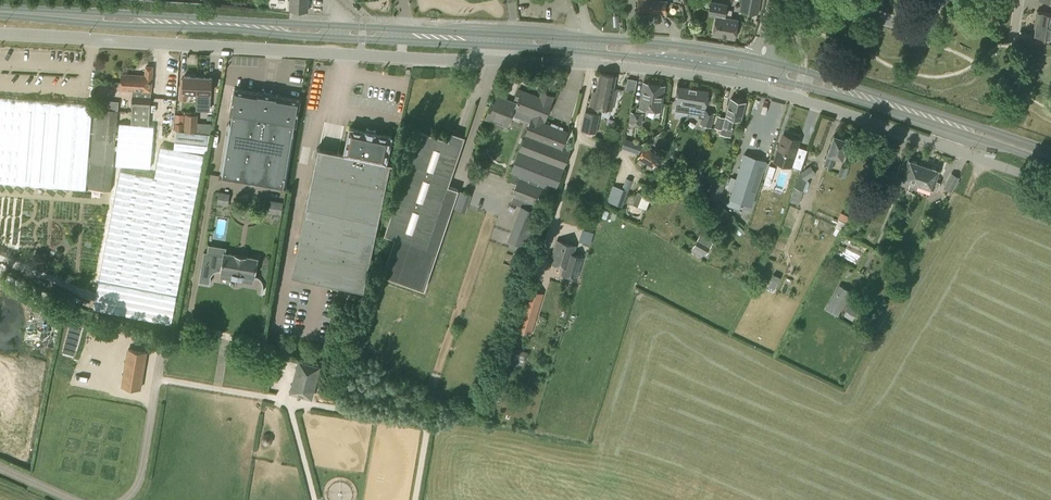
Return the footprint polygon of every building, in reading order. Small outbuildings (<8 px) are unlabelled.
[(309,0),(290,0),(289,9),(308,10),(309,0)] [(671,0),(638,0),(637,9),(665,11),(666,2),(670,3),(671,0)] [(760,0),(741,0),(739,10),(757,13),(760,0)] [(734,38),(738,19),(726,17),(728,4),(711,1),(709,15),(716,16),(712,34),(734,38)] [(1050,25),(1050,12),(1036,10),(1034,23),(1050,25)] [(1034,23),(1032,35),(1050,38),(1050,30),(1050,25),(1034,23)] [(151,91),(152,67),(146,66),(145,75),(122,74),(121,89),(134,90),(131,124),(119,123),(116,165),(151,167),(154,125),(149,125),(149,115),(151,98),(151,91)] [(611,109),(615,89),(612,88),(615,76),(600,73),(596,92),(593,91),(590,105),(603,108),(602,111),(603,113),(604,114),(608,115),(609,114),(610,113),(611,109)] [(196,92),(197,77),(184,76),(183,85),(180,85),(180,100),(187,100),(187,92),(196,92)] [(625,88),(634,90),(636,78),(627,76),(625,88)] [(197,77),(196,92),(197,92),(196,103),(210,104),(211,92),(211,77),(197,77)] [(660,111),(664,85),(643,82),(639,107),(636,106),(635,112),(631,111),(629,122),(641,124),(643,113),(642,113),(642,108),(660,111)] [(690,96),(691,87),(677,85),(675,101),(676,101),(675,110),(691,112),(692,112),(694,96),(690,96)] [(692,112),(691,112),(698,113),(698,116),(701,117),(699,124),(711,127),(716,112),(705,110),(705,106),(707,90),(691,87),(690,96),(694,96),(692,112)] [(256,92),(235,88),(231,113),(232,114),(231,122),(229,121),(220,177),(285,187),(294,132),(293,132),(294,124),(296,124),(300,99),(278,96),(279,94),(256,91),(256,92)] [(533,112),(531,117),(543,122),(553,96),(542,91),(540,97),(518,89),(515,97),(518,99),(517,102),(515,108),(525,112),(526,110),(533,112)] [(515,108),(517,102),(497,95),(493,107),(490,106),(486,117),(507,125),(513,108),(515,108)] [(93,104),(0,97),(0,182),(86,189),(92,111),(93,104)] [(736,99),(730,98),(726,115),(725,117),(717,115),(714,127),(720,129),(719,133),(730,136),(733,127),(731,127),(734,117),(740,119),(745,102),(743,101),(742,99),(738,98),(736,99)] [(595,113),(596,109),(586,107),(585,111),(584,111),(580,130),(596,133),(599,114),(595,113)] [(111,190),(115,137),(117,110),(95,108),(93,135),(89,188),(111,190)] [(185,130),(196,131),(196,132),(209,133),(211,133),(213,123),(196,122),(197,114),(186,114),(185,130)] [(567,131),(543,122),(531,117),(520,148),(511,169),(512,169),(508,178),(516,182),(511,193),(539,204),(546,189),(537,185),(538,182),(547,186),(547,184),(554,187),(569,150),(561,147),(567,131)] [(387,161),(392,136),(350,127),(344,153),(318,147),(306,207),(292,275),(364,290),(378,222),(390,162),(387,161)] [(206,152),(209,133),(196,132),(176,130),(176,133),(174,148),(206,152)] [(424,288),(457,189),(438,183),(445,161),(455,165),(462,145),(420,130),(384,234),(395,237),(382,275),(424,288)] [(790,165),(799,140),(783,135),(774,160),(790,165)] [(842,158),(848,140),(834,135),(828,153),(827,153),(823,163),(832,167),(836,156),(842,158)] [(626,138),(625,138),(622,147),(627,149),(638,153),(639,153),(642,144),(630,140),(626,138)] [(652,167),(659,155),(644,146),(637,158),(652,167)] [(180,292),(202,154),(169,149),(147,285),(145,285),(140,311),(177,317),(181,292),(180,292)] [(765,171),(768,163),(764,162),(765,161),(744,154),(730,198),(751,204),(762,170),(765,171)] [(919,184),(925,166),(917,163),(916,161),(912,160),(911,161),(908,160),(906,168),(903,167),(899,169),(898,173),(900,177),(902,177),(902,178),(914,182),(913,184),(910,183),(907,189),(914,192),(917,183),(919,184)] [(727,166),(724,163),(719,165),(719,169),(722,172),(726,171),(727,166)] [(804,180),(816,173),(810,165),(799,172),(804,180)] [(931,168),(925,166),(919,184),(932,188),(937,190),(940,182),(935,180),(938,170),(936,170),(936,168),(933,167),(931,168)] [(879,190),(887,175),(878,170),(870,185),(879,190)] [(697,183),(700,175),(695,173),(692,181),(697,183)] [(951,191),(958,177),(951,173),(944,187),(951,191)] [(628,190),(632,179),(626,177),(622,188),(612,185),(607,200),(621,206),(627,190),(628,190)] [(725,183),(715,180),(709,198),(719,201),(725,183)] [(115,195),(131,196),(131,185),(115,185),(115,195)] [(794,187),(789,200),(799,204),(803,191),(794,187)] [(637,189),(632,202),(644,207),(650,195),(637,189)] [(221,190),(220,202),(231,203),(232,191),(221,190)] [(465,212),(471,194),(459,190),(454,208),(465,212)] [(274,210),(284,212),(286,200),(275,198),(274,210)] [(581,226),(578,239),(590,242),(593,229),(581,226)] [(706,253),(712,241),(701,235),(694,246),(706,253)] [(511,240),(509,245),(522,250),(524,244),(511,240)] [(575,246),(557,240),(550,262),(564,266),(562,273),(576,278),(583,257),(573,254),(575,246)] [(254,276),(257,258),(224,252),(221,270),(254,276)] [(767,284),(777,289),(782,277),(772,273),(767,284)] [(843,306),(852,291),(840,285),(832,300),(843,306)] [(531,336),(543,294),(529,290),(517,331),(531,336)] [(855,315),(862,304),(851,298),(845,309),(855,315)] [(523,365),(527,352),(515,347),(510,361),(523,365)] [(318,374),(320,365),(298,359),(295,368),(318,374)] [(312,398),(314,389),(291,383),(289,392),(312,398)] [(432,409),(437,394),(430,392),(425,407),(432,409)] [(484,410),(488,400),(482,399),(479,409),(484,410)]
